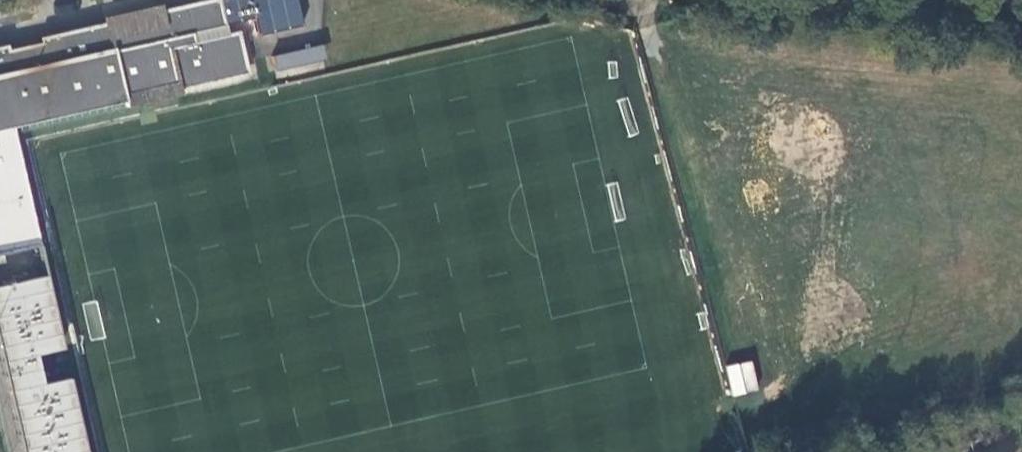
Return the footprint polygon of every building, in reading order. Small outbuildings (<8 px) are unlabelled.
[(3,218),(461,120),(442,28),(393,39),(387,14),(273,38),(265,0),(125,0),(152,130),(57,150),(24,0),(0,0),(0,202),(3,218)] [(0,285),(0,360),(21,451),(85,451),(68,378),(42,384),(35,354),(62,348),(45,275),(0,285)] [(730,395),(758,392),(754,361),(726,364),(730,395)]
